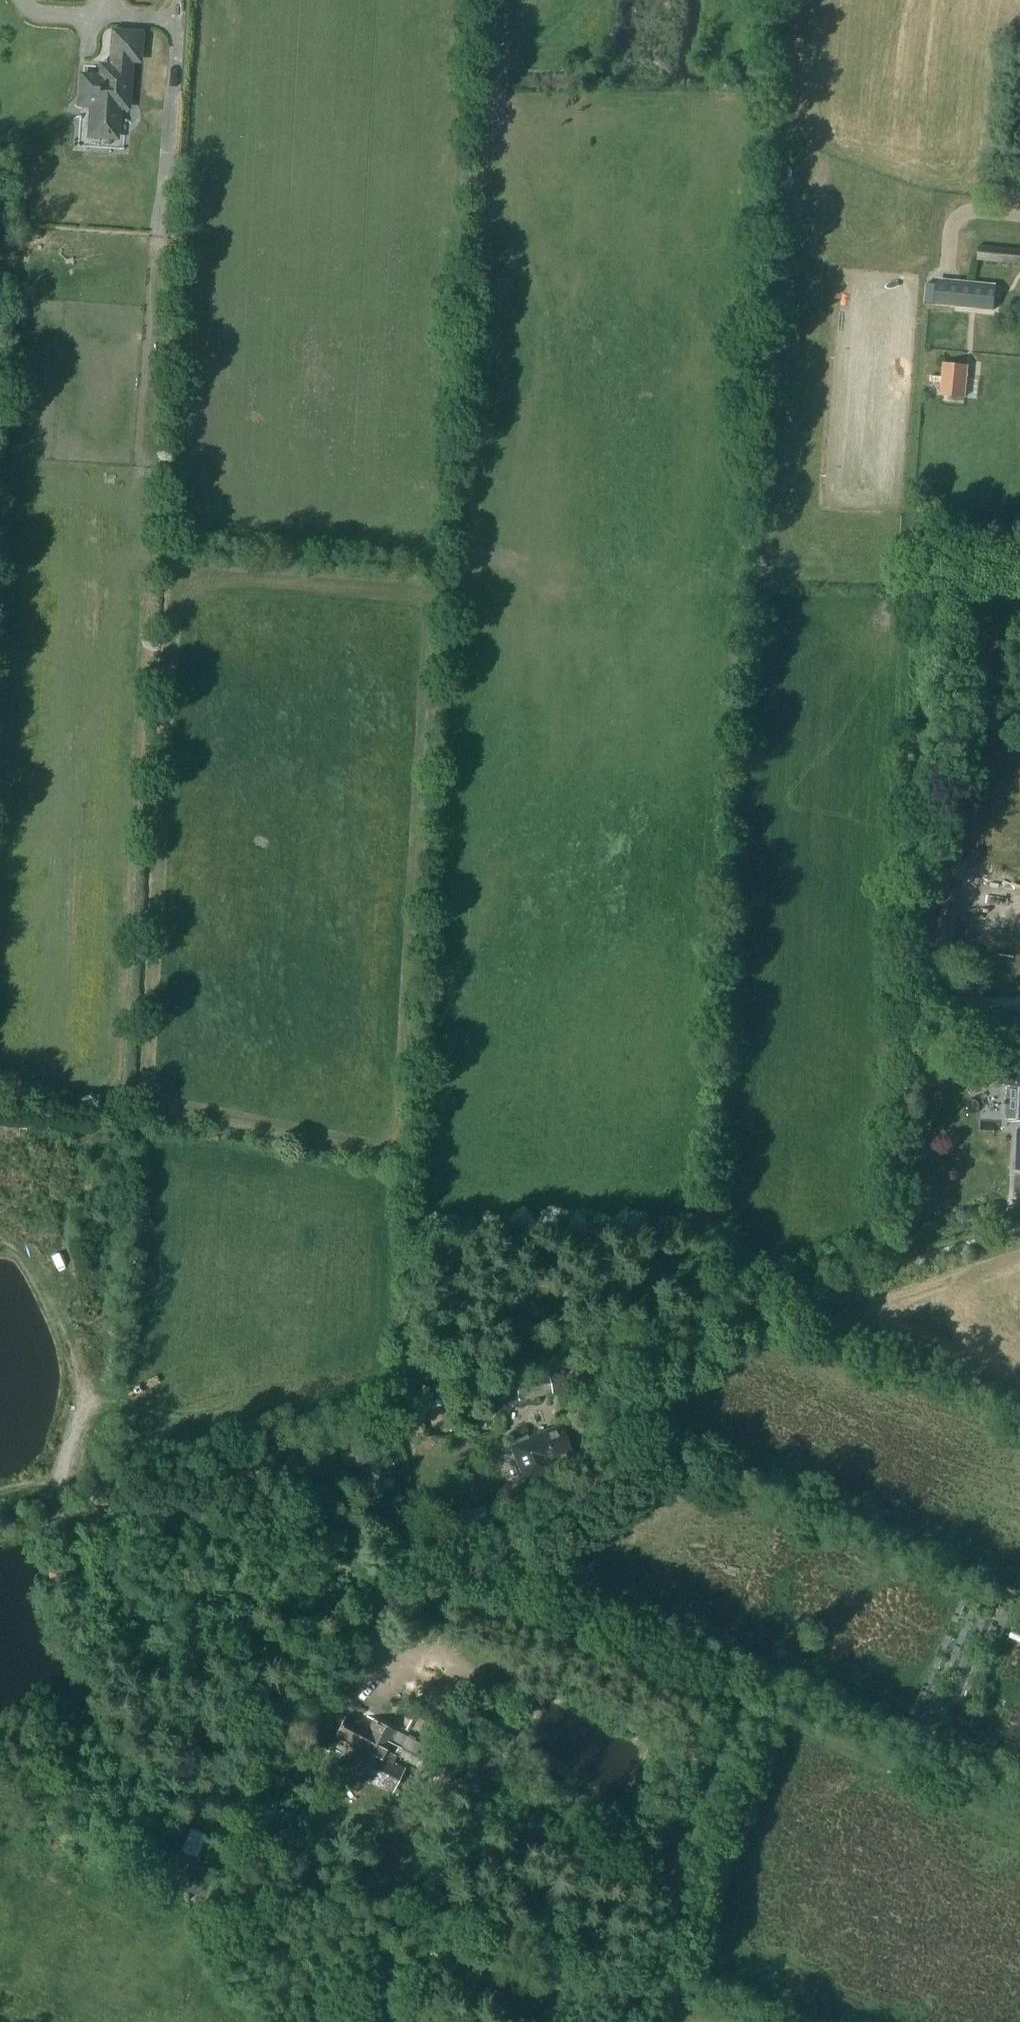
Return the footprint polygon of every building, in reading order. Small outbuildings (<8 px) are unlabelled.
[(91,134),(116,136),(118,105),(127,106),(130,67),(129,67),(130,59),(139,60),(140,34),(114,32),(113,58),(113,66),(102,65),(101,76),(83,75),(81,103),(93,104),(91,134)] [(988,256),(1019,258),(1019,234),(990,232),(988,256)] [(926,283),(925,303),(995,309),(996,289),(936,284),(926,283)] [(944,363),(941,395),(965,397),(968,365),(944,363)] [(884,879),(883,891),(895,891),(896,879),(884,879)] [(987,1038),(1019,1039),(1019,1015),(987,1014),(987,1038)] [(1010,1056),(1009,1085),(1008,1085),(1007,1117),(1019,1117),(1019,1057),(1010,1056)] [(548,1381),(546,1373),(516,1379),(520,1399),(550,1392),(548,1381)] [(450,1416),(443,1418),(447,1431),(455,1428),(450,1416)] [(571,1448),(561,1424),(529,1438),(527,1434),(511,1441),(513,1445),(511,1445),(526,1480),(554,1468),(549,1457),(571,1448)] [(1015,1604),(968,1584),(917,1704),(964,1724),(1015,1604)] [(362,1748),(352,1767),(368,1775),(367,1778),(392,1791),(404,1769),(391,1763),(395,1755),(382,1748),(387,1738),(398,1744),(393,1753),(437,1775),(446,1757),(371,1718),(366,1727),(346,1716),(336,1735),(362,1748)]
